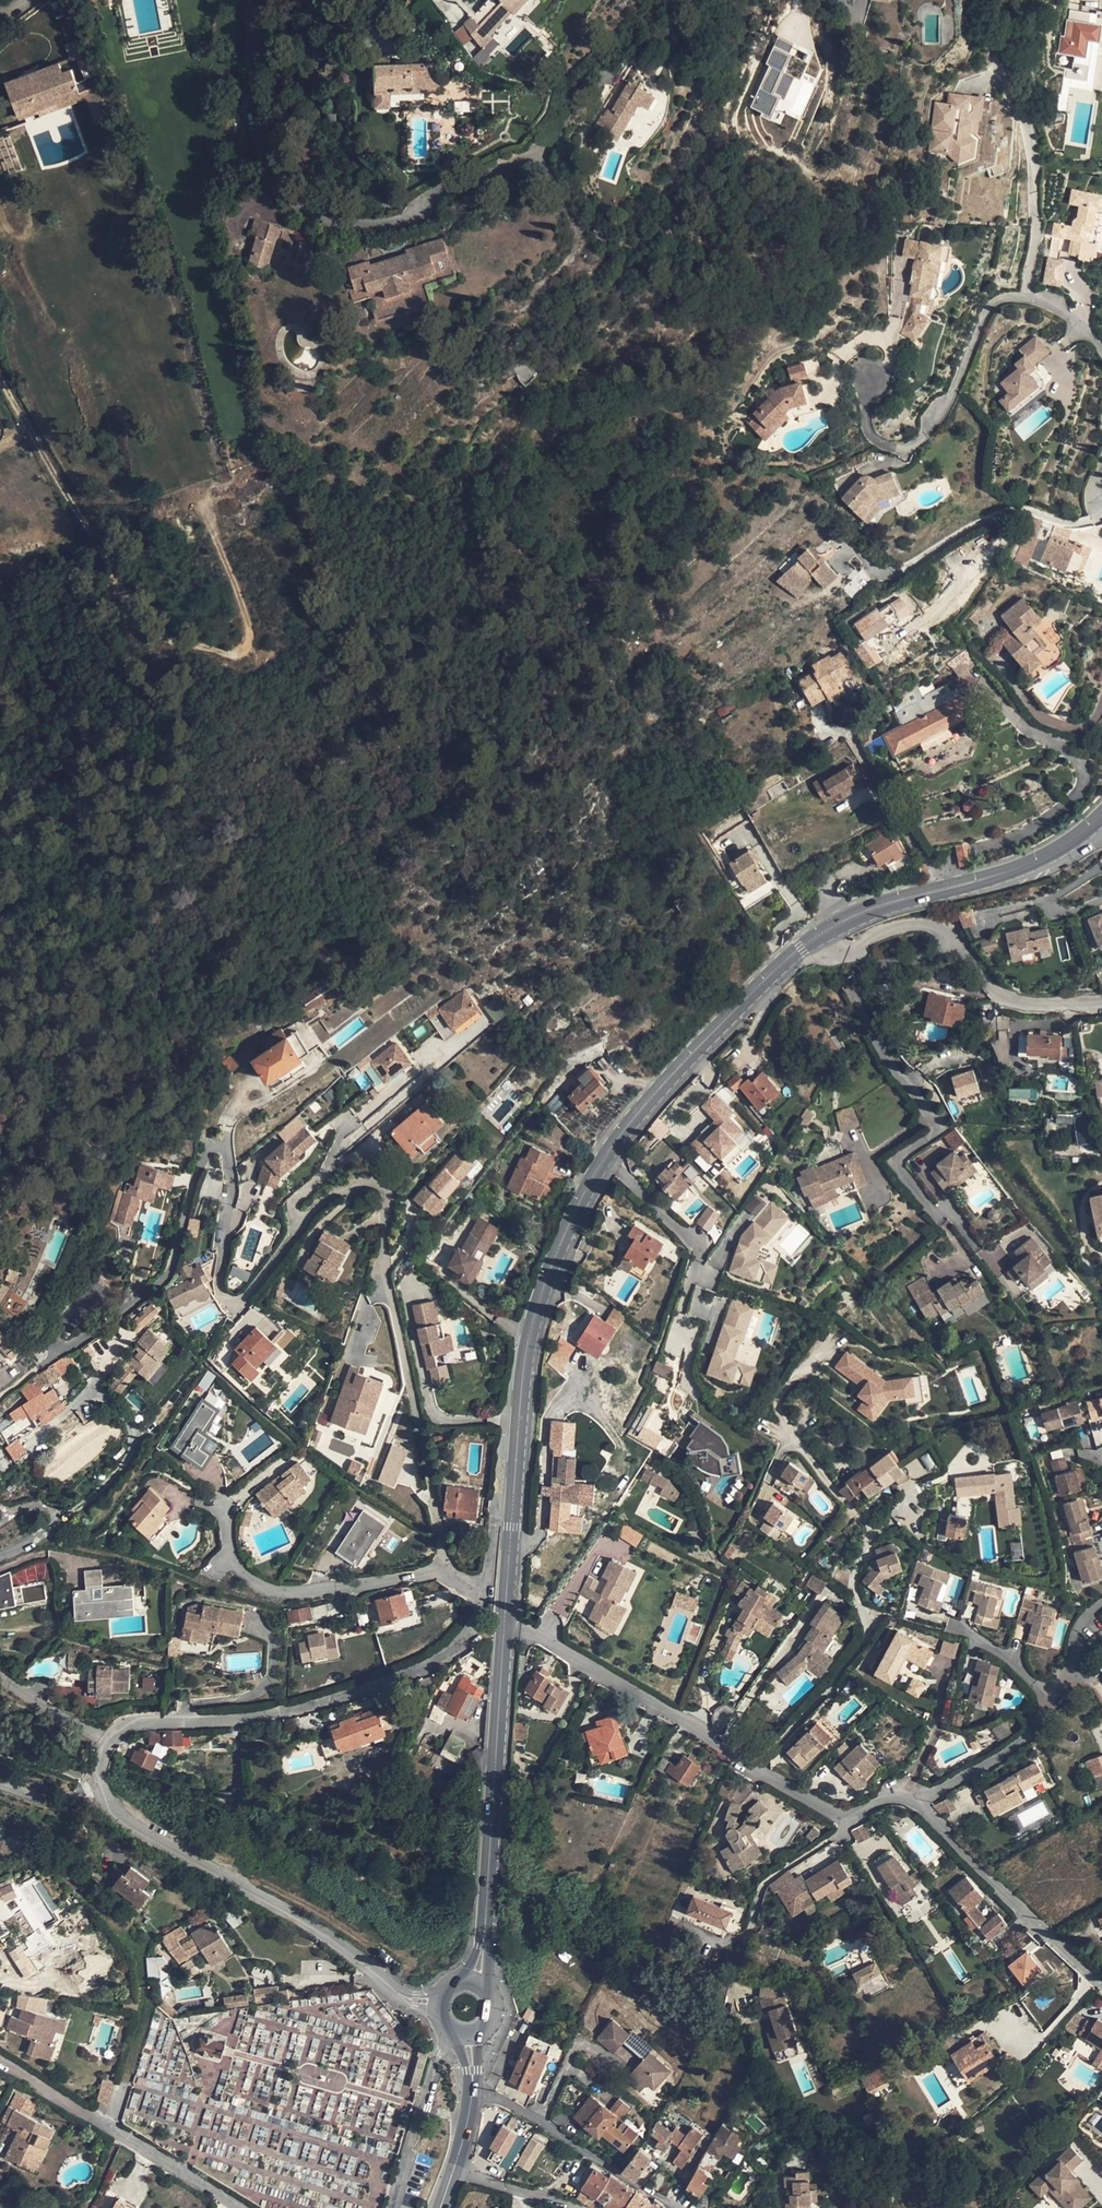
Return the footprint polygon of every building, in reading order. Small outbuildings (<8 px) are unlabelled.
[(487,0),(495,7),(487,16),(479,16),(475,21),(471,17),(463,24),(482,48),(492,37),(490,35),(512,12),(514,14),(527,0),(488,0),(487,0)] [(1079,86),(1077,101),(1095,103),(1097,90),(1097,88),(1093,88),(1095,73),(1101,74),(1101,55),(1101,52),(1101,47),(1093,46),(1093,40),(1101,41),(1101,11),(1095,11),(1095,13),(1068,10),(1065,37),(1061,37),(1059,53),(1073,54),(1071,69),(1054,67),(1048,109),(1059,111),(1061,95),(1063,95),(1065,78),(1088,81),(1087,87),(1079,86)] [(772,113),(764,109),(762,112),(785,123),(805,78),(804,78),(817,50),(779,33),(779,35),(796,43),(791,53),(809,61),(802,77),(797,74),(786,99),(779,96),(772,113)] [(796,43),(779,35),(749,102),(764,109),(772,113),(779,96),(786,99),(797,74),(802,77),(809,61),(791,53),(796,43)] [(7,81),(20,116),(71,97),(67,87),(84,81),(76,58),(83,56),(80,45),(69,48),(73,57),(7,81)] [(661,64),(652,59),(643,75),(648,78),(651,74),(653,75),(656,73),(661,64)] [(439,64),(374,66),(375,101),(391,101),(391,93),(425,92),(424,89),(440,89),(439,64)] [(1093,88),(1097,88),(1097,90),(1101,91),(1101,74),(1095,73),(1093,88)] [(602,116),(601,116),(594,127),(617,140),(639,103),(648,108),(654,98),(629,82),(611,112),(607,119),(602,116)] [(935,101),(931,130),(928,154),(948,156),(959,166),(976,160),(984,96),(950,91),(948,103),(935,101)] [(607,109),(602,116),(607,119),(611,112),(607,109)] [(0,140),(0,155),(6,173),(21,168),(11,136),(0,140)] [(1072,238),(1069,255),(1077,256),(1078,256),(1079,255),(1079,254),(1082,254),(1084,242),(1096,244),(1098,231),(1097,231),(1093,230),(1097,208),(1101,209),(1101,196),(1073,190),(1070,203),(1080,205),(1078,218),(1076,219),(1075,219),(1074,220),(1073,222),(1073,223),(1073,224),(1073,225),(1073,226),(1055,222),(1053,235),(1072,238)] [(276,239),(295,244),(298,230),(253,220),(250,234),(254,235),(248,263),(269,268),(276,239)] [(930,307),(944,247),(905,238),(902,255),(918,258),(908,301),(930,307)] [(1044,282),(1060,285),(1064,261),(1059,260),(1061,252),(1058,251),(1060,239),(1052,238),(1050,250),(1044,282)] [(369,261),(348,268),(354,290),(366,287),(368,293),(384,288),(387,297),(412,289),(409,280),(435,272),(432,262),(447,257),(442,239),(405,251),(406,254),(370,265),(369,261)] [(1079,255),(1078,256),(1078,257),(1079,259),(1080,260),(1085,260),(1092,262),(1096,244),(1084,242),(1082,254),(1079,254),(1079,255)] [(929,323),(912,313),(900,333),(918,344),(929,323)] [(1032,376),(1032,365),(1036,362),(1049,351),(1045,347),(1036,337),(1020,350),(1025,357),(1016,364),(1019,368),(1001,383),(1010,393),(1000,400),(1008,410),(1009,409),(1040,384),(1034,376),(1032,376)] [(808,376),(808,374),(820,370),(816,357),(803,361),(804,363),(787,368),(792,382),(808,376)] [(514,367),(520,383),(534,378),(528,362),(514,367)] [(1040,384),(1009,409),(1012,413),(1043,388),(1044,380),(1037,372),(1038,364),(1036,362),(1032,365),(1032,376),(1034,376),(1040,384)] [(769,398),(747,420),(766,440),(787,419),(816,411),(808,384),(801,386),(800,382),(779,389),(775,392),(772,389),(770,389),(769,390),(764,393),(769,398)] [(855,470),(830,482),(841,498),(842,499),(863,518),(877,502),(881,507),(868,522),(874,527),(884,513),(894,506),(898,504),(904,500),(907,497),(908,494),(908,492),(908,490),(900,493),(892,472),(874,479),(873,478),(871,477),(868,476),(866,476),(862,477),(859,479),(855,470)] [(881,507),(877,502),(863,518),(868,522),(881,507)] [(1032,517),(1014,564),(1024,568),(1026,569),(1035,544),(1045,522),(1032,517)] [(1065,549),(1049,543),(1042,560),(1079,576),(1091,548),(1075,542),(1071,551),(1065,549)] [(825,562),(811,546),(807,549),(821,565),(825,562)] [(814,577),(824,588),(838,576),(825,562),(821,565),(807,549),(798,558),(794,554),(779,569),(783,574),(785,573),(798,587),(812,574),(814,577)] [(861,569),(843,589),(854,599),(873,580),(861,569)] [(798,587),(785,573),(783,574),(775,581),(798,599),(802,592),(798,587)] [(814,577),(812,574),(798,587),(802,592),(814,577)] [(918,597),(903,587),(897,597),(912,607),(918,597)] [(1041,620),(1023,598),(1002,616),(1014,631),(1002,641),(1021,664),(1035,653),(1043,646),(1031,630),(1041,620)] [(993,605),(987,599),(970,619),(976,624),(993,605)] [(884,620),(877,609),(855,625),(862,635),(869,631),(871,633),(878,628),(876,625),(884,620)] [(864,637),(853,644),(869,667),(880,659),(864,637)] [(816,672),(798,682),(811,705),(827,696),(829,701),(845,691),(839,680),(853,672),(848,662),(841,653),(831,659),(830,656),(812,666),(816,672)] [(976,664),(967,653),(950,666),(958,678),(976,664)] [(1042,662),(1035,653),(1021,664),(1029,673),(1042,662)] [(946,686),(923,699),(916,687),(905,695),(891,704),(895,711),(894,712),(902,727),(884,736),(894,755),(920,742),(949,727),(974,714),(964,695),(960,697),(957,690),(950,693),(946,686)] [(949,727),(920,742),(924,751),(953,736),(949,727)] [(823,782),(821,779),(813,784),(825,804),(833,798),(832,796),(839,791),(860,779),(852,765),(823,782)] [(860,779),(839,791),(844,798),(865,785),(860,779)] [(890,831),(855,852),(862,863),(868,859),(873,856),(879,865),(885,861),(893,875),(895,874),(905,869),(910,865),(890,831)] [(968,852),(965,842),(954,845),(956,854),(959,867),(970,865),(968,852)] [(767,881),(748,851),(730,863),(749,892),(767,881)] [(873,856),(868,859),(874,868),(879,865),(873,856)] [(910,865),(905,869),(909,876),(910,879),(920,873),(914,863),(910,865)] [(905,869),(895,874),(899,881),(909,876),(905,869)] [(659,917),(665,925),(682,912),(675,904),(659,917)] [(972,911),(958,913),(963,925),(974,923),(972,911)] [(1089,919),(1097,938),(1101,947),(1101,913),(1089,919)] [(1051,947),(1046,929),(1029,933),(1025,934),(1024,930),(1006,934),(1013,960),(1022,958),(1021,955),(1051,947)] [(332,980),(302,999),(308,1008),(324,998),(328,1002),(340,993),(332,980)] [(464,992),(440,1010),(453,1027),(477,1009),(464,992)] [(945,1000),(945,997),(929,993),(924,1015),(932,1016),(931,1019),(961,1026),(966,1005),(945,1000)] [(447,1040),(457,1032),(436,1005),(426,1013),(447,1040)] [(997,1016),(984,1017),(985,1032),(993,1032),(998,1032),(998,1030),(997,1016)] [(300,1018),(282,1030),(300,1058),(319,1045),(317,1042),(318,1042),(315,1038),(308,1029),(300,1018)] [(300,1058),(282,1030),(281,1029),(263,1041),(269,1049),(254,1059),(267,1080),(277,1073),(278,1075),(281,1076),(291,1069),(292,1066),(291,1064),(300,1058)] [(993,1032),(994,1040),(1007,1040),(1007,1030),(998,1030),(998,1032),(993,1032)] [(1060,1036),(1019,1034),(1018,1057),(1027,1057),(1027,1054),(1039,1054),(1038,1063),(1060,1062),(1062,1063),(1061,1068),(1070,1068),(1071,1063),(1069,1062),(1069,1048),(1068,1047),(1060,1047),(1060,1036)] [(396,1043),(372,1062),(385,1079),(409,1061),(396,1043)] [(231,1055),(223,1063),(230,1071),(239,1064),(231,1055)] [(379,1092),(389,1084),(385,1079),(372,1062),(368,1056),(357,1064),(379,1092)] [(218,1072),(223,1077),(226,1073),(221,1068),(218,1072)] [(291,1069),(281,1076),(285,1081),(295,1074),(291,1069)] [(597,1095),(605,1088),(588,1070),(578,1079),(582,1083),(568,1096),(573,1101),(570,1103),(573,1105),(575,1103),(582,1110),(590,1102),(597,1095)] [(759,1108),(780,1090),(763,1071),(752,1080),(748,1084),(745,1081),(737,1073),(727,1082),(734,1090),(740,1085),(759,1108)] [(985,1091),(977,1071),(946,1082),(953,1102),(985,1091)] [(605,1088),(597,1095),(600,1098),(608,1091),(605,1088)] [(1008,1089),(1009,1099),(1036,1098),(1036,1088),(1008,1089)] [(735,1111),(717,1093),(713,1097),(712,1096),(702,1105),(715,1119),(691,1142),(711,1163),(720,1154),(723,1158),(740,1141),(737,1138),(745,1130),(731,1115),(735,1111)] [(590,1102),(582,1110),(585,1113),(593,1105),(590,1102)] [(442,1122),(426,1103),(392,1132),(412,1156),(421,1147),(418,1143),(442,1122)] [(860,1126),(851,1106),(837,1112),(841,1132),(860,1126)] [(1092,1123),(1080,1124),(1081,1140),(1093,1140),(1092,1123)] [(297,1155),(316,1139),(306,1127),(287,1144),(285,1142),(266,1158),(261,1174),(272,1177),(275,1168),(283,1162),(288,1168),(300,1158),(297,1155)] [(550,1155),(532,1146),(527,1158),(522,1156),(507,1188),(521,1194),(522,1191),(539,1198),(546,1183),(539,1180),(550,1155)] [(477,1161),(463,1148),(431,1184),(430,1182),(414,1200),(425,1210),(426,1209),(434,1216),(447,1201),(445,1199),(460,1181),(459,1181),(477,1161)] [(939,1167),(931,1174),(945,1190),(953,1184),(950,1180),(972,1163),(965,1154),(960,1158),(954,1151),(937,1164),(939,1167)] [(867,1183),(853,1152),(814,1169),(813,1166),(800,1172),(801,1175),(798,1176),(806,1195),(808,1194),(814,1207),(828,1200),(824,1192),(834,1187),(838,1196),(867,1183)] [(555,1157),(550,1155),(539,1180),(543,1182),(555,1157)] [(674,1159),(655,1179),(676,1199),(689,1185),(678,1174),(683,1168),(674,1159)] [(281,1175),(288,1168),(283,1162),(275,1168),(281,1175)] [(972,1163),(950,1180),(953,1184),(955,1187),(977,1170),(972,1163)] [(116,1222),(131,1226),(138,1198),(152,1202),(157,1186),(163,1188),(167,1173),(140,1165),(134,1187),(126,1185),(116,1222)] [(272,1177),(269,1185),(276,1188),(281,1175),(275,1168),(272,1177)] [(174,1174),(167,1173),(163,1188),(170,1189),(174,1174)] [(272,1177),(261,1174),(258,1181),(269,1185),(272,1177)] [(838,1196),(834,1187),(824,1192),(828,1200),(838,1196)] [(611,1188),(604,1198),(612,1203),(618,1192),(611,1188)] [(1092,1200),(1101,1239),(1101,1197),(1092,1200)] [(739,1243),(730,1270),(754,1277),(760,1259),(755,1257),(759,1245),(762,1242),(764,1244),(787,1216),(771,1201),(742,1235),(745,1238),(743,1244),(739,1243)] [(697,1223),(698,1223),(708,1230),(720,1213),(709,1206),(697,1223)] [(499,1228),(480,1217),(471,1234),(490,1244),(499,1228)] [(635,1224),(629,1235),(635,1239),(624,1256),(635,1263),(631,1268),(643,1275),(663,1242),(635,1224)] [(309,1259),(303,1269),(322,1280),(324,1276),(334,1281),(340,1270),(337,1269),(351,1244),(325,1230),(319,1239),(322,1240),(315,1251),(310,1260),(309,1259)] [(485,1253),(490,1244),(471,1234),(461,1250),(458,1248),(448,1265),(462,1273),(467,1276),(477,1258),(474,1257),(478,1249),(485,1253)] [(1031,1238),(1014,1251),(1022,1260),(1014,1266),(1022,1276),(1027,1282),(1051,1263),(1044,1254),(1036,1260),(1031,1253),(1039,1248),(1031,1238)] [(322,1240),(319,1239),(312,1249),(315,1251),(322,1240)] [(1044,1254),(1039,1248),(1031,1253),(1036,1260),(1044,1254)] [(485,1253),(478,1249),(474,1257),(477,1258),(481,1261),(485,1253)] [(631,1268),(635,1263),(624,1256),(618,1265),(629,1272),(631,1268)] [(477,1258),(467,1276),(473,1279),(483,1262),(481,1261),(477,1258)] [(776,1264),(760,1259),(754,1277),(771,1283),(776,1264)] [(189,1267),(186,1264),(178,1269),(186,1282),(165,1293),(174,1308),(209,1289),(205,1283),(211,1280),(202,1267),(194,1271),(192,1273),(189,1267)] [(253,1272),(235,1265),(232,1274),(249,1280),(253,1272)] [(1014,1266),(1007,1272),(1015,1281),(1022,1276),(1014,1266)] [(467,1276),(462,1273),(459,1279),(469,1285),(473,1279),(467,1276)] [(284,1288),(288,1278),(282,1275),(273,1295),(280,1298),(284,1288)] [(923,1277),(907,1287),(926,1316),(936,1310),(939,1314),(940,1314),(950,1309),(960,1303),(962,1307),(985,1293),(977,1280),(968,1285),(964,1279),(953,1285),(946,1290),(943,1285),(932,1292),(923,1277)] [(296,1281),(288,1278),(284,1288),(292,1292),(296,1281)] [(950,1281),(943,1285),(946,1290),(953,1285),(950,1281)] [(742,1340),(754,1306),(732,1299),(719,1340),(723,1341),(721,1346),(717,1345),(708,1372),(732,1380),(738,1361),(733,1359),(740,1339),(742,1340)] [(960,1303),(950,1309),(953,1313),(962,1307),(960,1303)] [(159,1311),(152,1304),(130,1325),(137,1332),(159,1311)] [(422,1304),(413,1306),(425,1359),(433,1357),(433,1355),(448,1351),(444,1336),(439,1337),(436,1325),(439,1324),(434,1306),(423,1309),(422,1304)] [(615,1306),(606,1321),(616,1328),(618,1329),(626,1315),(615,1306)] [(606,1321),(595,1315),(570,1354),(580,1361),(587,1349),(598,1356),(600,1353),(606,1342),(616,1328),(606,1321)] [(257,1355),(271,1340),(256,1327),(250,1334),(245,1339),(235,1349),(241,1354),(233,1363),(250,1380),(259,1370),(254,1365),(260,1358),(257,1355)] [(171,1347),(149,1329),(138,1342),(144,1347),(139,1352),(129,1364),(138,1372),(148,1380),(162,1363),(160,1361),(171,1347)] [(11,1360),(19,1353),(0,1331),(0,1347),(11,1360)] [(451,1335),(444,1336),(448,1351),(455,1350),(451,1335)] [(277,1345),(271,1340),(257,1355),(260,1358),(262,1360),(277,1345)] [(144,1347),(138,1342),(134,1347),(139,1352),(144,1347)] [(608,1343),(606,1342),(600,1353),(602,1354),(603,1354),(604,1354),(606,1353),(608,1352),(609,1350),(609,1349),(609,1347),(609,1346),(609,1344),(608,1344),(608,1343)] [(884,1379),(846,1350),(835,1364),(862,1385),(857,1392),(864,1397),(857,1407),(871,1418),(887,1397),(905,1394),(906,1402),(923,1400),(919,1374),(884,1379)] [(28,1415),(33,1421),(61,1402),(51,1386),(55,1383),(57,1382),(55,1379),(76,1366),(69,1355),(38,1374),(38,1375),(27,1383),(19,1390),(24,1396),(31,1390),(31,1391),(37,1387),(41,1393),(9,1414),(14,1421),(19,1418),(21,1420),(28,1415)] [(674,1367),(656,1360),(652,1370),(660,1373),(670,1377),(674,1367)] [(755,1367),(738,1361),(732,1380),(749,1385),(755,1367)] [(167,1367),(162,1363),(148,1380),(153,1384),(167,1367)] [(138,1372),(129,1364),(118,1377),(128,1385),(138,1372)] [(359,1369),(351,1366),(345,1381),(354,1383),(357,1373),(359,1369)] [(648,1380),(655,1385),(660,1373),(652,1370),(648,1380)] [(383,1382),(357,1373),(354,1383),(345,1381),(331,1421),(358,1431),(364,1414),(371,1417),(383,1382)] [(1087,1402),(1091,1418),(1101,1414),(1101,1397),(1087,1402)] [(1062,1424),(1063,1428),(1084,1421),(1078,1402),(1050,1410),(1041,1413),(1046,1429),(1055,1426),(1062,1424)] [(175,1446),(202,1463),(209,1454),(199,1447),(206,1437),(200,1433),(215,1411),(202,1403),(175,1446)] [(644,1428),(654,1409),(645,1404),(628,1433),(638,1438),(644,1428)] [(371,1417),(364,1414),(358,1431),(365,1433),(371,1417)] [(728,1455),(736,1453),(734,1442),(728,1432),(709,1419),(705,1425),(722,1437),(726,1445),(728,1455)] [(552,1423),(548,1447),(561,1450),(563,1424),(552,1423)] [(723,1475),(743,1472),(741,1464),(737,1464),(736,1453),(728,1455),(726,1445),(722,1437),(705,1425),(701,1430),(691,1423),(679,1439),(693,1449),(695,1463),(703,1462),(705,1469),(710,1468),(711,1472),(722,1470),(723,1475)] [(662,1438),(644,1428),(638,1438),(656,1448),(662,1438)] [(322,1432),(315,1430),(312,1440),(319,1442),(322,1432)] [(662,1438),(656,1448),(670,1458),(679,1444),(665,1434),(662,1438)] [(26,1452),(17,1439),(5,1448),(15,1461),(26,1452)] [(392,1487),(406,1451),(390,1445),(376,1481),(392,1487)] [(904,1454),(899,1446),(892,1450),(899,1459),(904,1454)] [(892,1450),(889,1452),(896,1461),(899,1459),(892,1450)] [(840,1489),(851,1499),(855,1494),(862,1486),(877,1475),(896,1461),(889,1452),(878,1460),(876,1457),(870,1462),(872,1465),(847,1484),(840,1489)] [(574,1482),(575,1458),(559,1457),(558,1476),(553,1476),(552,1485),(542,1485),(542,1495),(552,1495),(551,1500),(547,1508),(560,1515),(566,1501),(579,1502),(580,1486),(580,1483),(579,1483),(574,1482)] [(1080,1489),(1075,1469),(1068,1471),(1064,1457),(1051,1460),(1061,1495),(1080,1489)] [(276,1479),(256,1494),(270,1512),(288,1498),(290,1501),(306,1488),(304,1485),(312,1479),(298,1461),(281,1474),(284,1478),(279,1483),(276,1479)] [(885,1485),(895,1477),(899,1483),(901,1482),(907,1477),(896,1461),(877,1475),(885,1485)] [(718,1476),(723,1475),(722,1470),(711,1472),(710,1468),(705,1469),(703,1462),(695,1463),(701,1468),(708,1472),(715,1474),(718,1475),(718,1476)] [(782,1475),(801,1488),(802,1487),(809,1476),(810,1475),(790,1462),(782,1475)] [(1081,1467),(1075,1469),(1080,1489),(1087,1487),(1081,1467)] [(655,1473),(646,1468),(641,1478),(649,1483),(655,1473)] [(1010,1471),(955,1478),(957,1495),(996,1490),(1000,1526),(1020,1524),(1018,1507),(1014,1507),(1010,1508),(1008,1482),(1011,1482),(1010,1471)] [(668,1480),(655,1473),(649,1483),(656,1486),(658,1484),(663,1487),(660,1493),(675,1501),(680,1493),(668,1480)] [(281,1474),(276,1479),(279,1483),(284,1478),(281,1474)] [(862,1486),(869,1496),(885,1485),(877,1475),(862,1486)] [(809,1476),(802,1487),(806,1490),(814,1479),(809,1476)] [(459,1487),(447,1486),(444,1509),(447,1509),(446,1515),(477,1519),(480,1496),(459,1493),(459,1487)] [(589,1503),(590,1487),(580,1486),(579,1502),(589,1503)] [(480,1490),(459,1487),(459,1493),(480,1496),(480,1490)] [(161,1517),(169,1506),(150,1489),(128,1513),(132,1516),(130,1519),(149,1536),(164,1519),(161,1517)] [(290,1501),(288,1498),(270,1512),(274,1516),(291,1502),(290,1501)] [(1082,1498),(1076,1499),(1082,1520),(1087,1518),(1082,1498)] [(1076,1499),(1064,1503),(1073,1533),(1070,1533),(1073,1542),(1090,1537),(1092,1536),(1087,1518),(1082,1520),(1076,1499)] [(764,1516),(784,1529),(793,1515),(773,1502),(764,1516)] [(336,1553),(356,1566),(375,1538),(378,1540),(387,1526),(364,1510),(336,1553)] [(965,1517),(950,1514),(948,1527),(944,1526),(945,1520),(940,1519),(937,1538),(946,1540),(947,1535),(962,1538),(965,1517)] [(170,1524),(164,1519),(149,1536),(155,1541),(170,1524)] [(760,1530),(774,1539),(778,1532),(765,1523),(760,1530)] [(618,1537),(636,1546),(643,1534),(625,1525),(618,1537)] [(1073,1542),(1072,1542),(1084,1582),(1097,1578),(1091,1556),(1096,1555),(1090,1537),(1073,1542)] [(898,1547),(893,1543),(875,1550),(879,1558),(871,1561),(872,1564),(873,1568),(870,1572),(863,1581),(873,1590),(879,1583),(883,1577),(893,1573),(892,1571),(902,1567),(896,1552),(901,1550),(898,1547)] [(1096,1555),(1091,1556),(1097,1578),(1101,1577),(1101,1576),(1096,1555)] [(603,1577),(608,1580),(601,1594),(597,1602),(590,1618),(598,1622),(596,1624),(607,1630),(613,1618),(619,1621),(626,1607),(618,1603),(625,1590),(626,1591),(636,1572),(611,1560),(603,1577)] [(945,1584),(949,1574),(916,1561),(909,1583),(918,1587),(920,1583),(925,1585),(924,1589),(918,1604),(937,1612),(942,1601),(935,1598),(941,1582),(945,1584)] [(104,1613),(104,1611),(129,1609),(128,1586),(103,1588),(101,1570),(84,1571),(86,1591),(75,1591),(76,1613),(87,1612),(88,1614),(104,1613)] [(10,1572),(0,1576),(0,1581),(11,1579),(10,1572)] [(813,1575),(806,1585),(818,1594),(825,1584),(813,1575)] [(589,1577),(580,1593),(590,1598),(594,1591),(598,1582),(589,1577)] [(0,1581),(0,1590),(13,1588),(11,1579),(0,1581)] [(1001,1589),(969,1580),(963,1603),(973,1606),(973,1605),(974,1602),(980,1603),(979,1607),(975,1622),(988,1626),(991,1617),(995,1598),(999,1599),(1001,1589)] [(43,1582),(13,1588),(0,1590),(0,1608),(46,1599),(43,1582)] [(755,1590),(741,1582),(735,1592),(744,1598),(743,1598),(741,1600),(740,1602),(740,1604),(740,1605),(744,1608),(733,1626),(735,1627),(744,1632),(749,1635),(759,1617),(775,1626),(783,1614),(762,1602),(768,1592),(758,1585),(755,1590)] [(942,1601),(948,1585),(945,1584),(941,1582),(935,1598),(942,1601)] [(884,1587),(879,1583),(873,1590),(878,1594),(884,1587)] [(597,1602),(601,1594),(594,1591),(590,1598),(597,1602)] [(403,1592),(377,1599),(383,1623),(395,1620),(394,1617),(398,1616),(409,1613),(403,1592)] [(693,1598),(676,1592),(672,1602),(689,1608),(693,1598)] [(1055,1608),(1023,1599),(1016,1624),(1024,1626),(1025,1623),(1033,1625),(1032,1629),(1028,1642),(1042,1645),(1044,1635),(1049,1617),(1052,1618),(1055,1608)] [(844,1616),(825,1602),(810,1623),(814,1625),(803,1640),(806,1642),(798,1653),(776,1673),(787,1684),(807,1667),(819,1676),(832,1658),(823,1651),(832,1637),(830,1636),(844,1616)] [(993,1617),(1001,1618),(1004,1603),(996,1602),(993,1617)] [(203,1605),(198,1604),(187,1608),(186,1613),(201,1615),(203,1605)] [(186,1613),(182,1639),(212,1644),(214,1631),(240,1635),(242,1623),(244,1612),(203,1605),(201,1615),(186,1613)] [(309,1607),(287,1611),(288,1623),(312,1619),(309,1607)] [(999,1619),(991,1617),(988,1626),(996,1628),(999,1619)] [(619,1621),(613,1618),(607,1630),(613,1633),(619,1621)] [(744,1632),(735,1627),(733,1631),(730,1638),(726,1647),(734,1651),(737,1644),(744,1632)] [(733,1631),(728,1628),(724,1635),(730,1638),(733,1631)] [(898,1632),(876,1673),(891,1681),(905,1656),(924,1667),(933,1650),(913,1640),(898,1632)] [(340,1656),(337,1636),(320,1640),(319,1634),(309,1636),(310,1642),(300,1644),(303,1661),(314,1659),(314,1657),(329,1654),(330,1658),(340,1656)] [(1052,1637),(1044,1635),(1042,1645),(1050,1647),(1052,1637)] [(179,1638),(168,1636),(167,1655),(176,1656),(179,1638)] [(954,1659),(958,1645),(943,1641),(939,1655),(954,1659)] [(79,1650),(68,1650),(68,1668),(79,1668),(79,1650)] [(999,1666),(978,1660),(975,1669),(982,1671),(980,1678),(978,1685),(973,1684),(969,1699),(992,1705),(994,1696),(990,1695),(994,1684),(999,1666)] [(97,1667),(97,1670),(88,1670),(88,1689),(97,1690),(96,1696),(112,1697),(112,1691),(129,1692),(130,1670),(112,1670),(112,1667),(97,1667)] [(262,1678),(260,1670),(252,1672),(253,1674),(255,1680),(262,1678)] [(554,1681),(536,1670),(525,1690),(545,1702),(543,1704),(556,1712),(569,1689),(559,1684),(556,1687),(552,1685),(554,1681)] [(483,1689),(470,1683),(472,1680),(463,1676),(446,1709),(468,1720),(480,1697),(479,1697),(483,1689)] [(924,1683),(914,1678),(907,1689),(917,1695),(924,1683)] [(970,1683),(962,1681),(959,1694),(967,1696),(970,1683)] [(1000,1685),(994,1684),(990,1695),(994,1696),(998,1697),(1000,1685)] [(446,1709),(435,1704),(428,1717),(439,1723),(446,1709)] [(378,1712),(376,1708),(331,1725),(336,1739),(320,1745),(325,1759),(341,1753),(341,1750),(386,1733),(384,1730),(378,1712)] [(387,1728),(381,1711),(378,1712),(384,1730),(387,1728)] [(589,1739),(594,1754),(589,1755),(593,1765),(628,1753),(618,1725),(623,1722),(620,1713),(604,1718),(606,1725),(599,1727),(586,1731),(589,1739)] [(604,1718),(596,1720),(599,1727),(606,1725),(604,1718)] [(835,1733),(821,1719),(785,1754),(792,1761),(794,1759),(802,1766),(835,1733)] [(182,1745),(181,1732),(176,1733),(172,1733),(163,1733),(163,1745),(155,1745),(152,1753),(141,1748),(139,1751),(136,1750),(131,1760),(152,1769),(154,1767),(160,1770),(165,1759),(162,1758),(167,1748),(167,1745),(182,1745)] [(163,1733),(149,1733),(148,1745),(155,1745),(163,1745),(163,1733)] [(981,1746),(977,1739),(971,1742),(975,1749),(981,1746)] [(858,1744),(845,1742),(826,1760),(834,1768),(858,1744)] [(868,1751),(860,1742),(858,1744),(834,1768),(855,1788),(865,1783),(865,1777),(870,1782),(880,1772),(879,1771),(883,1767),(868,1751)] [(888,1761),(873,1747),(868,1751),(883,1767),(888,1761)] [(676,1766),(671,1763),(667,1770),(688,1784),(700,1765),(684,1755),(676,1766)] [(1088,1760),(1094,1776),(1101,1773),(1101,1775),(1101,1755),(1088,1760)] [(671,1763),(663,1758),(657,1769),(664,1773),(667,1770),(671,1763)] [(802,1766),(794,1759),(792,1761),(799,1769),(802,1766)] [(1031,1782),(1044,1775),(1037,1762),(1008,1778),(1008,1779),(986,1791),(989,1796),(987,1802),(987,1803),(994,1816),(1013,1805),(1007,1794),(1022,1787),(1023,1790),(1033,1785),(1031,1782)] [(1031,1782),(1033,1785),(1045,1778),(1044,1775),(1031,1782)] [(739,1784),(726,1778),(718,1793),(732,1799),(739,1784)] [(1023,1790),(1029,1800),(1038,1795),(1033,1785),(1023,1790)] [(976,1796),(982,1806),(987,1803),(987,1802),(989,1796),(986,1791),(976,1796)] [(949,1796),(933,1805),(943,1816),(956,1809),(949,1796)] [(729,1845),(721,1849),(733,1871),(736,1869),(735,1866),(743,1862),(745,1865),(755,1859),(747,1846),(750,1844),(746,1836),(749,1833),(756,1826),(753,1823),(767,1810),(758,1801),(749,1809),(753,1814),(737,1828),(734,1827),(735,1823),(729,1820),(725,1830),(727,1831),(726,1833),(726,1834),(733,1845),(731,1849),(729,1845)] [(735,1823),(741,1806),(731,1802),(725,1819),(729,1820),(735,1823)] [(864,1823),(855,1827),(854,1827),(852,1828),(852,1830),(851,1831),(852,1833),(858,1842),(872,1835),(864,1823)] [(820,1832),(814,1827),(806,1836),(812,1840),(816,1835),(818,1835),(819,1835),(820,1833),(821,1832),(820,1832)] [(747,1846),(755,1859),(762,1854),(749,1833),(746,1836),(750,1844),(747,1846)] [(12,1852),(4,1840),(0,1842),(0,1859),(12,1852)] [(875,1859),(903,1904),(916,1896),(910,1887),(915,1884),(909,1875),(897,1859),(893,1854),(892,1854),(892,1853),(890,1852),(888,1852),(875,1859)] [(840,1862),(839,1859),(828,1866),(830,1869),(840,1862)] [(610,1871),(616,1873),(620,1864),(614,1861),(610,1871)] [(795,1879),(776,1891),(792,1915),(804,1907),(801,1902),(809,1897),(814,1894),(816,1898),(826,1892),(828,1895),(841,1887),(852,1879),(840,1862),(830,1869),(828,1866),(805,1880),(799,1884),(795,1879)] [(132,1903),(139,1908),(150,1893),(144,1888),(150,1880),(134,1867),(127,1876),(123,1873),(111,1887),(116,1891),(117,1889),(133,1902),(132,1903)] [(795,1879),(789,1870),(769,1885),(774,1892),(776,1891),(795,1879)] [(916,1871),(909,1875),(915,1884),(923,1880),(916,1871)] [(802,1874),(795,1879),(799,1884),(805,1880),(802,1874)] [(983,1897),(966,1877),(949,1890),(969,1914),(978,1924),(989,1938),(1006,1924),(998,1913),(988,1922),(974,1904),(983,1897)] [(3,1896),(5,1900),(18,1894),(13,1882),(0,1888),(0,1898),(3,1896)] [(843,1892),(841,1887),(828,1895),(831,1900),(843,1892)] [(817,1909),(809,1897),(801,1902),(804,1907),(809,1914),(817,1909)] [(695,1898),(689,1913),(727,1929),(733,1914),(695,1898)] [(226,1911),(235,1926),(243,1921),(234,1906),(226,1911)] [(978,1924),(969,1914),(964,1918),(973,1929),(978,1924)] [(23,1927),(28,1935),(37,1929),(33,1921),(23,1927)] [(182,1926),(161,1938),(178,1962),(201,1948),(211,1964),(232,1951),(218,1929),(215,1931),(209,1922),(191,1933),(194,1938),(181,1946),(177,1939),(187,1933),(182,1926)] [(51,1934),(32,1943),(38,1955),(35,1956),(38,1961),(37,1962),(35,1964),(35,1966),(35,1968),(36,1970),(37,1971),(38,1972),(40,1972),(42,1973),(44,1972),(48,1980),(55,1977),(60,1988),(73,1982),(67,1970),(55,1946),(54,1943),(55,1942),(51,1934)] [(1009,1963),(1024,1983),(1040,1971),(1026,1951),(1009,1963)] [(198,1972),(190,1959),(180,1965),(188,1978),(198,1972)] [(875,1963),(851,1973),(859,1991),(883,1981),(875,1963)] [(78,1980),(72,1967),(67,1970),(73,1982),(78,1980)] [(780,1986),(762,1984),(760,1995),(772,1996),(778,1997),(780,1986)] [(277,1986),(253,1989),(256,2004),(279,2000),(278,1990),(277,1986)] [(772,1996),(776,2008),(786,2005),(780,1986),(778,1997),(772,1996)] [(287,1989),(278,1990),(279,2000),(307,1996),(307,1991),(288,1994),(287,1989)] [(19,1994),(17,2007),(23,2009),(25,2010),(22,2020),(20,2019),(11,2016),(8,2028),(29,2035),(28,2038),(32,2040),(28,2053),(50,2060),(55,2045),(51,2044),(55,2031),(59,2019),(42,2014),(48,1998),(19,1994)] [(225,2008),(245,2005),(243,1995),(224,1998),(225,2008)] [(163,2000),(158,2006),(169,2015),(174,2009),(163,2000)] [(798,2042),(786,2005),(776,2008),(770,2010),(777,2032),(769,2035),(774,2050),(795,2043),(798,2042)] [(1083,2017),(1076,2012),(1065,2028),(1077,2036),(1079,2032),(1075,2029),(1083,2017)] [(1094,2023),(1083,2017),(1075,2029),(1079,2032),(1101,2047),(1101,2021),(1098,2018),(1094,2023)] [(67,2022),(59,2019),(55,2031),(64,2034),(67,2022)] [(629,2033),(613,2019),(603,2031),(618,2043),(621,2039),(623,2041),(629,2033)] [(629,2033),(623,2041),(643,2058),(649,2051),(653,2047),(632,2029),(629,2033)] [(618,2043),(603,2031),(597,2038),(614,2052),(620,2045),(618,2043)] [(990,2040),(985,2033),(981,2035),(986,2043),(990,2040)] [(529,2034),(525,2045),(547,2054),(552,2044),(529,2034)] [(214,2037),(205,2035),(204,2037),(201,2037),(199,2037),(195,2039),(194,2044),(194,2045),(196,2048),(199,2051),(208,2054),(208,2053),(222,2057),(226,2043),(213,2040),(214,2037)] [(981,2035),(952,2053),(968,2079),(997,2061),(992,2053),(998,2049),(992,2039),(990,2040),(986,2043),(981,2035)] [(1056,2048),(1052,2054),(1056,2056),(1054,2058),(1068,2066),(1077,2051),(1101,2067),(1101,2052),(1077,2036),(1070,2047),(1064,2042),(1059,2050),(1056,2048)] [(799,2055),(795,2043),(774,2050),(778,2062),(799,2055)] [(547,2054),(525,2045),(504,2095),(525,2108),(547,2054)] [(426,2055),(420,2047),(418,2054),(419,2054),(426,2057),(426,2055)] [(643,2058),(625,2078),(640,2091),(647,2083),(653,2088),(670,2068),(649,2051),(643,2058)] [(886,2065),(861,2079),(867,2092),(888,2081),(884,2074),(890,2071),(886,2065)] [(103,2078),(101,2085),(97,2100),(109,2104),(116,2082),(103,2078)] [(888,2081),(867,2092),(869,2095),(889,2085),(888,2081)] [(15,2093),(1,2121),(21,2131),(7,2159),(29,2169),(41,2146),(46,2148),(46,2147),(51,2138),(49,2137),(53,2128),(30,2117),(36,2104),(15,2093)] [(575,2116),(599,2135),(601,2132),(624,2149),(638,2132),(621,2118),(630,2106),(619,2097),(610,2109),(591,2095),(575,2116)] [(957,2107),(948,2113),(951,2118),(960,2112),(957,2107)] [(657,2120),(650,2132),(660,2139),(655,2145),(664,2151),(671,2140),(673,2139),(668,2135),(671,2130),(657,2120)] [(398,2125),(376,2121),(373,2135),(395,2139),(398,2125)] [(706,2150),(703,2154),(715,2161),(719,2155),(723,2149),(727,2151),(733,2155),(741,2143),(747,2133),(735,2125),(733,2128),(723,2122),(714,2136),(706,2150)] [(499,2166),(509,2170),(525,2137),(500,2125),(489,2150),(503,2157),(499,2166)] [(685,2134),(678,2145),(682,2147),(672,2161),(682,2167),(695,2148),(693,2147),(696,2143),(706,2150),(714,2136),(705,2129),(703,2133),(692,2125),(685,2134)] [(672,2131),(671,2130),(668,2135),(673,2139),(671,2140),(678,2145),(685,2134),(675,2127),(672,2131)] [(483,2134),(480,2149),(489,2151),(492,2135),(483,2134)] [(529,2140),(516,2163),(524,2167),(536,2145),(529,2140)] [(733,2155),(743,2161),(751,2148),(741,2143),(733,2155)] [(46,2148),(41,2146),(29,2169),(36,2173),(48,2148),(46,2147),(46,2148)] [(636,2179),(651,2155),(646,2151),(640,2147),(634,2155),(626,2164),(622,2170),(636,2179)] [(1071,2147),(1059,2158),(1061,2160),(1055,2165),(1046,2173),(1044,2171),(1033,2181),(1043,2192),(1055,2182),(1072,2201),(1069,2203),(1073,2207),(1079,2207),(1091,2197),(1078,2183),(1073,2178),(1075,2176),(1070,2170),(1082,2159),(1071,2147)] [(1055,2165),(1053,2163),(1044,2171),(1046,2173),(1055,2165)] [(699,2195),(713,2174),(699,2164),(686,2186),(699,2195)] [(590,2193),(589,2195),(583,2192),(579,2200),(583,2203),(591,2207),(592,2207),(595,2203),(600,2206),(599,2207),(600,2207),(631,2207),(626,2204),(636,2192),(625,2184),(610,2174),(609,2176),(590,2165),(578,2185),(590,2193)] [(784,2175),(785,2187),(794,2186),(794,2192),(790,2193),(790,2202),(786,2202),(786,2207),(810,2207),(810,2202),(805,2202),(805,2190),(809,2190),(807,2170),(796,2171),(796,2175),(784,2175)] [(1030,2184),(1040,2195),(1043,2192),(1033,2181),(1030,2184)] [(1049,2187),(1066,2206),(1069,2203),(1072,2201),(1055,2182),(1049,2187)] [(810,2202),(818,2200),(816,2188),(809,2190),(810,2202)] [(626,2204),(631,2207),(647,2207),(652,2202),(647,2198),(636,2191),(636,2192),(626,2204)] [(656,2197),(652,2202),(647,2207),(668,2207),(656,2197)] [(118,2199),(114,2207),(136,2207),(118,2199)]
